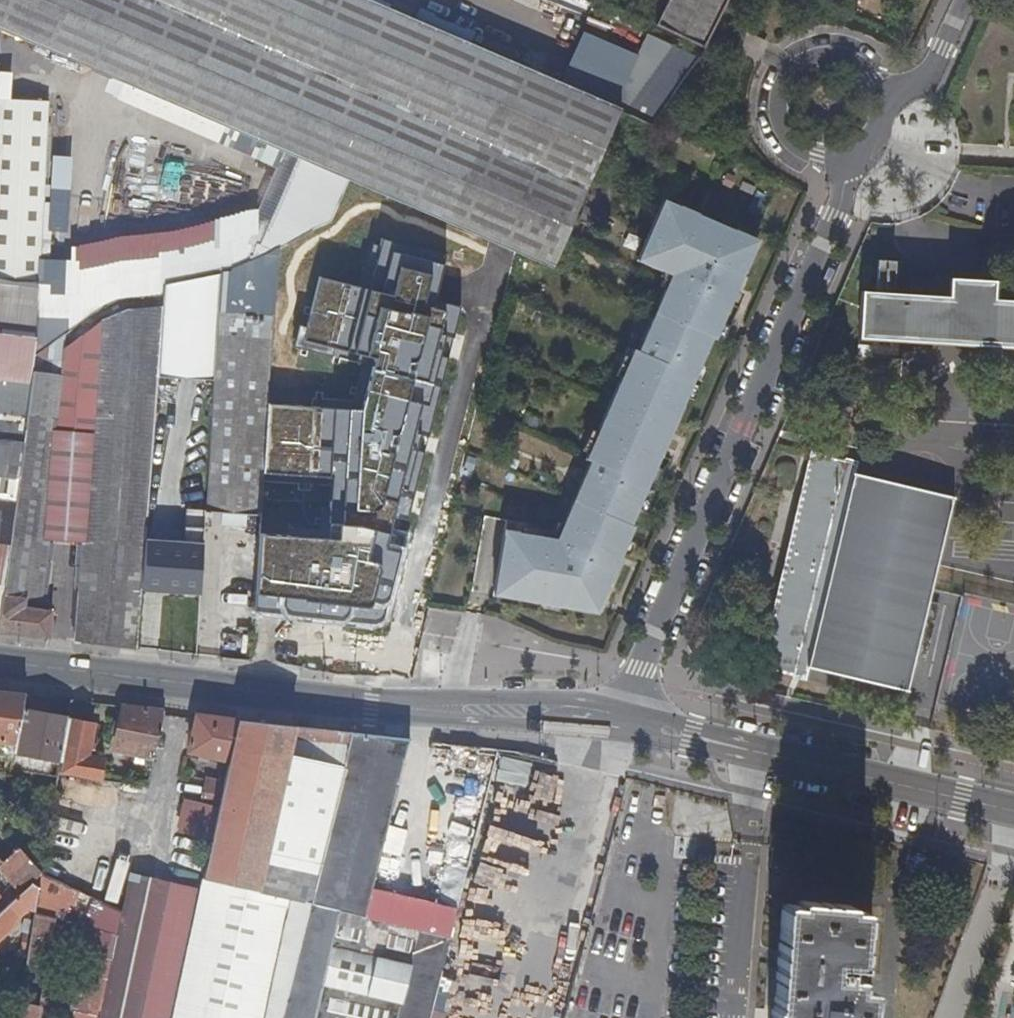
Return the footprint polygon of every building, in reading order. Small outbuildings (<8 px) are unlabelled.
[(621,108),(622,105),(373,0),(0,0),(0,28),(425,208),(459,228),(515,250),(520,251),(553,266),(588,184),(606,142),(621,108)] [(665,32),(709,49),(726,15),(733,0),(678,0),(665,32)] [(643,34),(615,102),(663,122),(691,53),(643,34)] [(44,204),(47,102),(0,100),(0,202),(44,204)] [(506,533),(495,594),(569,606),(570,601),(595,606),(601,591),(606,593),(632,523),(635,525),(662,456),(657,454),(678,404),(683,406),(713,337),(716,339),(744,271),(740,269),(751,243),(732,235),(734,230),(698,215),(696,219),(677,211),(679,207),(663,200),(637,261),(671,275),(638,352),(634,350),(587,460),(592,462),(559,538),(520,531),(520,536),(506,533)] [(41,280),(44,204),(0,202),(0,279),(41,280)] [(326,537),(259,533),(256,612),(373,623),(388,617),(464,306),(439,302),(450,254),(382,238),(369,288),(317,275),(302,343),(372,361),(360,410),(268,404),(263,473),(333,476),(326,537)] [(906,269),(904,294),(909,294),(915,277),(928,278),(927,296),(949,297),(951,279),(959,279),(959,273),(906,269)] [(995,300),(996,281),(959,279),(951,279),(949,297),(927,296),(909,294),(904,294),(865,291),(865,290),(863,290),(860,340),(862,340),(862,338),(991,346),(990,348),(992,348),(992,346),(1013,348),(1013,301),(995,300)] [(6,386),(8,372),(36,360),(40,285),(0,280),(0,390),(6,386)] [(101,321),(35,373),(29,418),(17,502),(7,582),(7,583),(0,631),(51,637),(54,610),(27,606),(28,598),(40,599),(48,539),(86,542),(79,640),(139,647),(163,307),(128,310),(101,321)] [(274,314),(222,309),(219,309),(206,509),(209,509),(261,513),(263,473),(268,404),(274,314)] [(29,418),(0,415),(0,499),(17,502),(29,418)] [(915,658),(929,601),(954,499),(955,499),(956,497),(854,472),(852,478),(842,475),(843,469),(846,460),(811,451),(759,667),(793,676),(797,659),(808,662),(807,667),(909,692),(909,690),(908,689),(915,658)] [(7,582),(17,502),(0,499),(0,581),(7,582)] [(157,607),(156,632),(199,635),(203,577),(183,576),(182,609),(157,607)] [(942,604),(929,601),(915,658),(929,661),(942,604)] [(26,695),(0,692),(0,757),(15,760),(16,753),(24,709),(26,695)] [(153,758),(164,711),(124,706),(116,750),(153,758)] [(70,720),(71,718),(24,709),(16,753),(63,761),(70,720)] [(230,761),(239,720),(198,715),(191,752),(230,761)] [(61,773),(98,779),(102,758),(89,755),(94,725),(70,720),(63,761),(61,773)] [(412,739),(239,720),(230,761),(225,783),(220,807),(213,839),(203,888),(174,1017),(341,1017),(412,739)] [(63,776),(56,815),(73,818),(75,804),(118,812),(122,787),(63,776)] [(220,807),(225,783),(209,779),(204,803),(220,807)] [(514,807),(535,807),(536,790),(514,789),(514,807)] [(213,839),(220,807),(204,803),(186,800),(180,832),(213,839)] [(170,882),(203,888),(213,839),(180,832),(170,882)] [(44,873),(21,848),(2,864),(0,862),(0,870),(22,893),(35,881),(44,873)] [(99,1017),(142,1017),(170,882),(131,873),(129,873),(99,1017)] [(42,1004),(39,1003),(46,965),(47,966),(60,894),(62,883),(44,874),(42,887),(37,911),(33,936),(32,943),(31,950),(30,955),(24,991),(19,1017),(39,1017),(42,1004)] [(107,901),(119,903),(124,882),(112,879),(107,901)] [(42,887),(35,881),(22,893),(0,914),(0,942),(18,925),(16,923),(30,909),(37,911),(42,887)] [(203,888),(170,882),(142,1017),(174,1017),(203,888)] [(69,898),(71,887),(62,883),(60,894),(69,898)] [(858,963),(861,963),(862,950),(865,906),(852,905),(853,899),(797,895),(796,900),(783,899),(775,1004),(772,1004),(771,1017),(870,1017),(872,991),(869,991),(870,985),(859,984),(860,978),(857,978),(857,972),(850,972),(851,962),(858,963)] [(30,955),(31,950),(32,943),(33,936),(18,933),(14,958),(0,971),(0,982),(30,955)] [(24,991),(30,955),(0,982),(0,1012),(24,991)]
